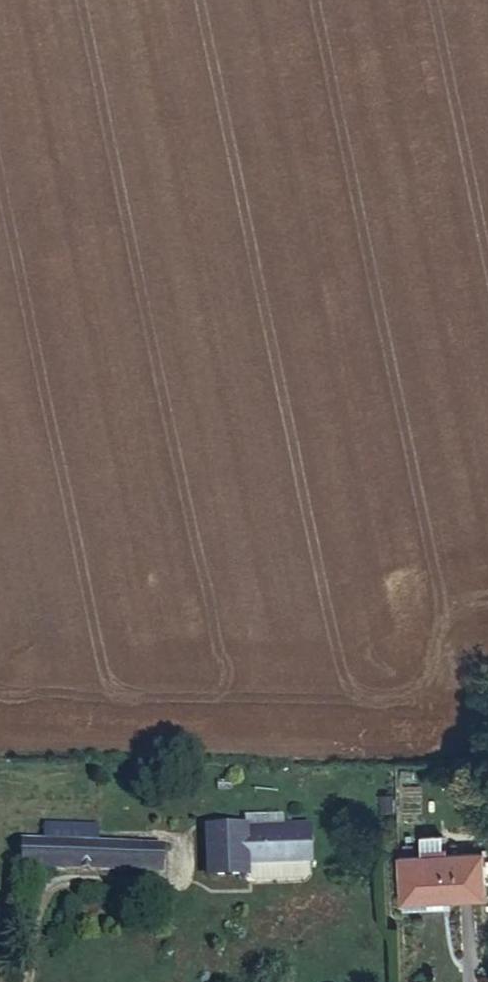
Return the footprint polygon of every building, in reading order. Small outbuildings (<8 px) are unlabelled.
[(142,867),(30,862),(32,846),(8,845),(6,892),(141,898),(142,867)] [(231,863),(195,861),(191,907),(226,909),(227,901),(237,901),(236,916),(283,920),(288,916),(289,906),(290,906),(293,870),(269,868),(270,855),(232,852),(231,863)] [(421,860),(421,870),(441,870),(441,865),(441,859),(421,860)] [(447,918),(479,917),(476,868),(446,869),(441,870),(421,870),(399,871),(400,914),(425,914),(442,913),(447,913),(447,918)] [(442,913),(425,914),(425,926),(442,926),(442,913)]
